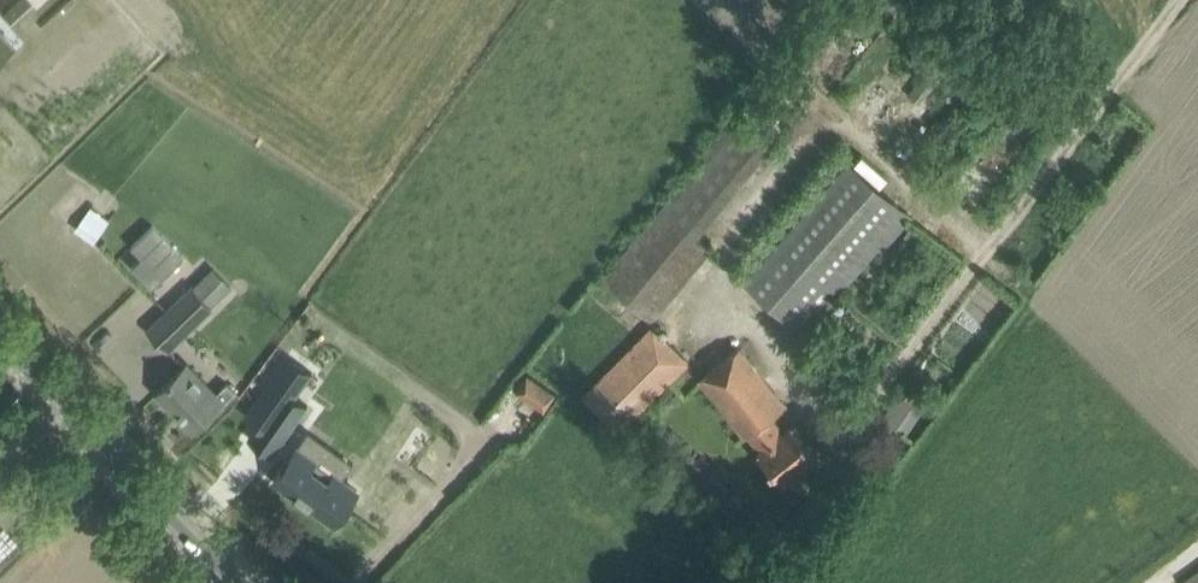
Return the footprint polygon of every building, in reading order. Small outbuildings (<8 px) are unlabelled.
[(19,33),(0,13),(0,50),(19,33)] [(734,114),(602,283),(654,324),(712,250),(689,232),(763,137),(734,114)] [(760,245),(736,272),(806,334),(912,214),(853,162),(771,255),(760,245)] [(89,208),(75,227),(94,241),(108,221),(89,208)] [(183,257),(152,225),(131,246),(141,256),(131,266),(151,288),(183,257)] [(147,328),(167,349),(210,305),(192,286),(147,328)] [(649,330),(584,396),(619,430),(683,365),(649,330)] [(770,415),(784,404),(737,346),(699,378),(745,436),(748,433),(760,449),(757,451),(783,483),(817,455),(792,423),(782,431),(770,415)] [(157,391),(193,427),(233,389),(226,382),(214,394),(185,364),(157,391)] [(279,366),(252,403),(289,429),(307,404),(295,395),(303,383),(279,366)] [(554,392),(527,374),(517,389),(543,407),(554,392)] [(305,433),(273,478),(335,522),(358,489),(316,459),(324,447),(305,433)] [(1181,582),(1197,582),(1197,571),(1181,582)]
